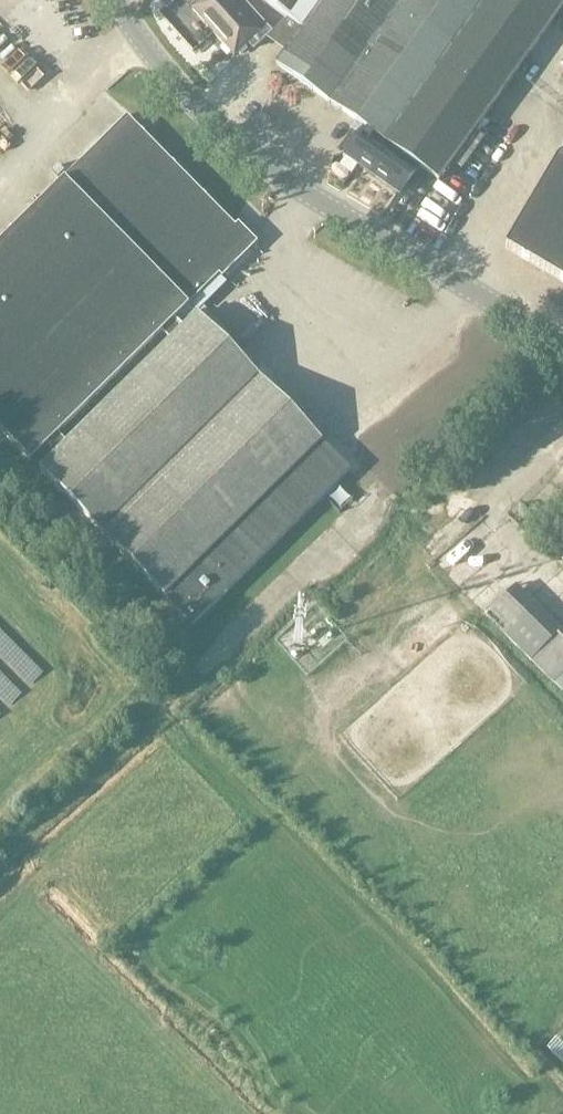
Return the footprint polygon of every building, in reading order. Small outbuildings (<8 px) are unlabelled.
[(242,0),(203,0),(193,8),(213,32),(212,33),(232,57),(247,43),(253,49),(271,34),(242,0)] [(300,30),(275,66),(328,104),(404,0),(258,0),(300,30)] [(328,104),(363,129),(343,156),(398,195),(418,168),(437,182),(562,6),(562,0),(404,0),(328,104)] [(30,463),(46,447),(54,455),(38,471),(47,481),(205,325),(195,315),(179,331),(170,322),(249,244),(124,117),(0,240),(0,432),(30,463)] [(555,160),(503,249),(562,284),(562,155),(555,160)] [(486,215),(505,183),(478,168),(460,199),(486,215)] [(47,481),(191,626),(349,471),(205,325),(47,481)] [(553,538),(562,548),(562,529),(553,538)] [(552,683),(562,693),(562,629),(559,633),(514,587),(485,616),(552,683)] [(344,669),(327,644),(310,656),(298,639),(269,659),(280,674),(297,662),(315,689),(344,669)] [(562,1065),(562,1026),(562,1025),(542,1039),(561,1066),(562,1065)]
